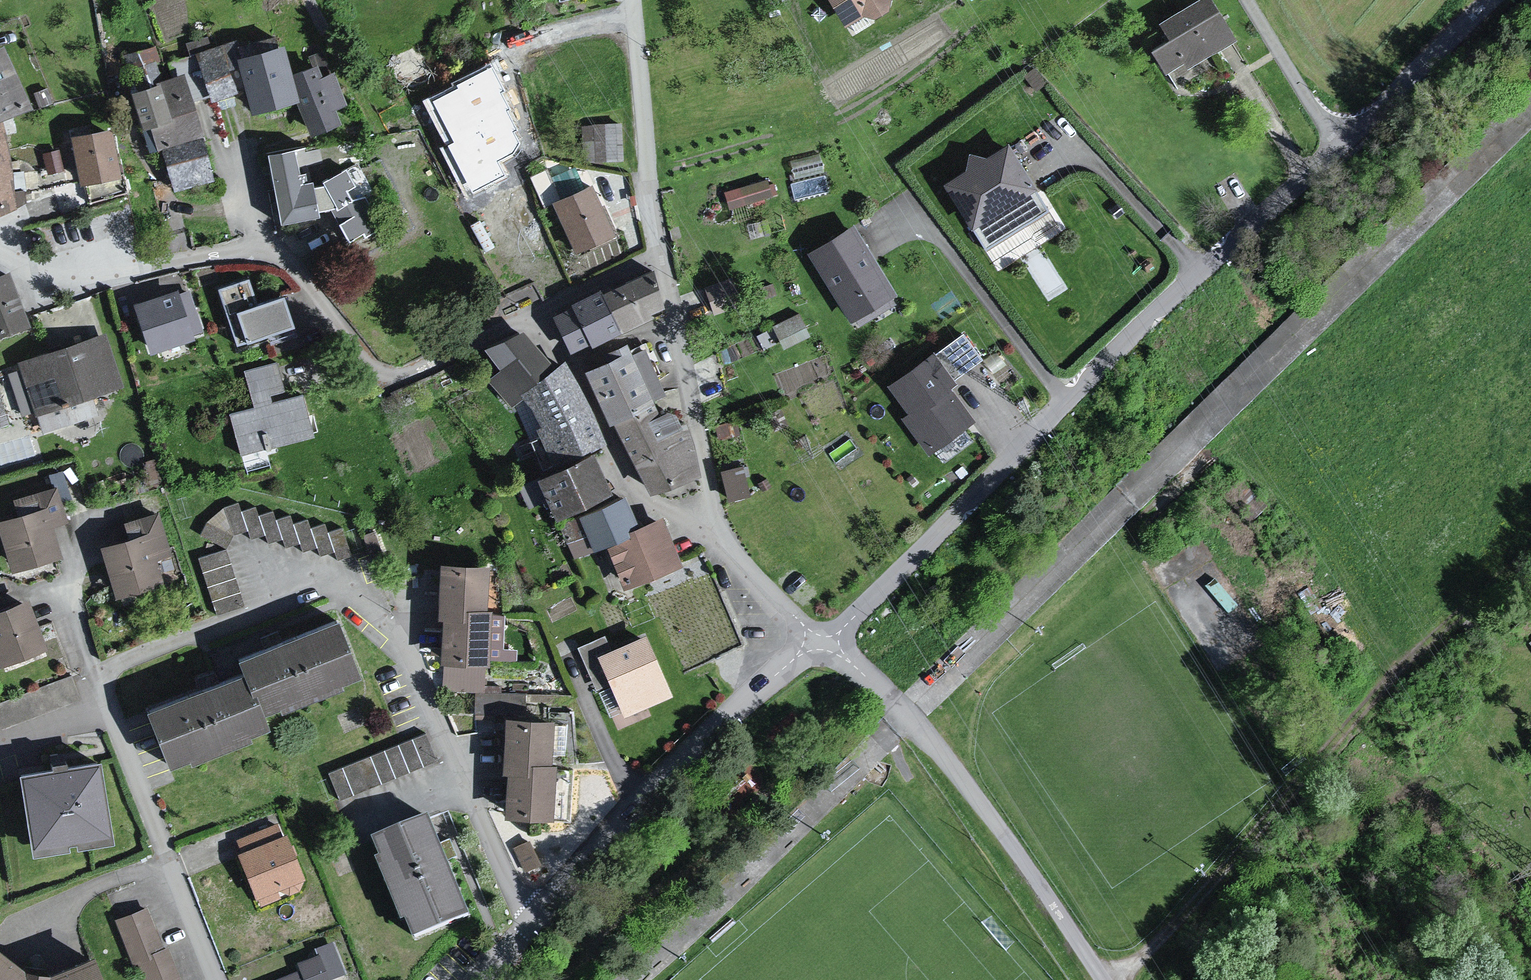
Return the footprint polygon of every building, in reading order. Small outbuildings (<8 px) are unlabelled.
[(839,29),(888,0),(821,0),(839,29)] [(1206,0),(1199,0),(1155,27),(1165,43),(1145,55),(1159,78),(1180,66),(1185,73),(1233,44),(1206,0)] [(223,47),(193,56),(205,102),(240,97),(230,60),(223,47)] [(279,49),(230,60),(240,97),(245,117),(295,106),(288,77),(279,49)] [(122,58),(132,92),(164,83),(155,51),(122,58)] [(25,108),(0,62),(0,119),(25,108)] [(312,69),(288,77),(307,138),(337,129),(331,113),(344,110),(328,76),(318,78),(312,69)] [(132,92),(123,95),(137,133),(143,131),(145,154),(158,150),(201,137),(182,78),(164,83),(132,92)] [(435,113),(447,153),(478,141),(479,123),(467,99),(435,113)] [(15,214),(6,157),(0,126),(0,220),(15,214)] [(623,126),(579,129),(579,162),(621,164),(623,126)] [(109,132),(67,140),(72,171),(77,185),(85,203),(123,194),(120,174),(113,173),(109,132)] [(447,153),(444,154),(458,190),(466,213),(516,200),(495,135),(478,141),(447,153)] [(201,137),(158,150),(170,197),(210,188),(201,137)] [(1047,215),(1003,147),(981,161),(965,157),(960,174),(937,189),(980,257),(1047,215)] [(295,152),(260,158),(276,229),(316,223),(309,183),(299,186),(295,152)] [(773,200),(766,181),(727,195),(733,214),(773,200)] [(589,190),(547,205),(572,255),(610,238),(589,190)] [(849,229),(802,259),(853,338),(900,308),(849,229)] [(598,294),(548,319),(567,358),(585,349),(588,352),(617,338),(664,311),(653,274),(598,294)] [(726,274),(706,280),(715,307),(735,301),(726,274)] [(0,277),(0,339),(24,331),(5,275),(0,277)] [(252,275),(207,290),(231,357),(301,338),(286,296),(260,304),(252,275)] [(776,299),(773,288),(753,293),(756,305),(776,299)] [(176,295),(128,311),(144,358),(190,344),(189,339),(201,336),(188,296),(177,300),(176,295)] [(809,341),(798,319),(771,332),(781,354),(809,341)] [(487,385),(513,401),(551,371),(517,334),(480,355),(495,377),(487,385)] [(105,341),(14,367),(37,433),(96,420),(89,402),(123,394),(105,341)] [(590,369),(579,373),(603,429),(608,427),(647,406),(660,396),(638,347),(625,353),(621,346),(609,350),(607,346),(585,354),(590,369)] [(935,358),(894,388),(915,415),(906,421),(930,453),(972,421),(949,390),(955,385),(935,358)] [(285,366),(243,377),(250,412),(225,420),(236,460),(311,442),(300,399),(293,401),(285,366)] [(551,371),(513,401),(543,475),(599,452),(575,412),(551,371)] [(8,421),(0,394),(0,424),(8,421)] [(647,406),(608,427),(645,496),(697,480),(685,425),(660,402),(647,406)] [(588,458),(528,484),(548,526),(609,504),(588,458)] [(743,470),(719,476),(725,505),(749,500),(743,470)] [(8,502),(13,520),(39,512),(46,532),(62,524),(64,519),(53,490),(8,502)] [(621,499),(609,504),(559,526),(570,561),(587,554),(602,549),(624,540),(622,536),(633,532),(621,499)] [(240,516),(236,508),(225,511),(212,520),(201,534),(198,541),(226,553),(235,541),(245,536),(240,516)] [(0,523),(0,557),(6,578),(56,563),(46,532),(39,512),(13,520),(0,523)] [(254,512),(240,516),(245,536),(248,544),(262,540),(254,512)] [(272,518),(258,522),(266,549),(280,545),(272,518)] [(122,542),(94,551),(111,604),(158,589),(150,564),(168,558),(155,519),(118,528),(122,542)] [(289,520),(274,524),(282,552),(297,547),(292,529),(289,520)] [(677,570),(659,523),(633,532),(622,536),(624,540),(602,549),(619,594),(677,570)] [(306,525),(292,529),(297,547),(299,557),(314,552),(306,525)] [(323,529),(309,534),(317,561),(331,557),(323,529)] [(342,534),(328,538),(336,566),(350,561),(342,534)] [(242,611),(226,553),(196,562),(212,620),(242,611)] [(482,571),(433,570),(432,623),(436,623),(457,622),(458,613),(480,616),(482,571)] [(40,652),(23,604),(0,612),(0,667),(40,652)] [(484,635),(480,616),(458,613),(457,622),(436,623),(432,671),(462,673),(464,669),(483,670),(488,638),(484,635)] [(227,666),(229,679),(239,706),(249,705),(254,719),(331,694),(332,685),(350,682),(328,627),(227,666)] [(644,635),(591,660),(620,722),(674,699),(644,635)] [(229,679),(136,715),(159,773),(240,746),(239,739),(260,734),(254,719),(249,705),(239,706),(229,679)] [(548,726),(499,721),(495,778),(500,778),(520,781),(523,768),(545,770),(548,726)] [(50,802),(44,774),(17,777),(30,858),(108,844),(97,764),(64,770),(67,799),(50,802)] [(551,776),(545,770),(523,768),(520,781),(500,778),(498,817),(547,824),(551,776)] [(428,821),(364,847),(394,929),(402,926),(411,945),(466,921),(428,821)] [(303,880),(275,828),(234,843),(238,855),(233,856),(249,901),(254,902),(257,912),(299,895),(303,880)] [(112,924),(139,979),(176,979),(146,911),(112,924)] [(81,963),(40,977),(17,973),(0,960),(0,979),(89,979),(81,963)]
